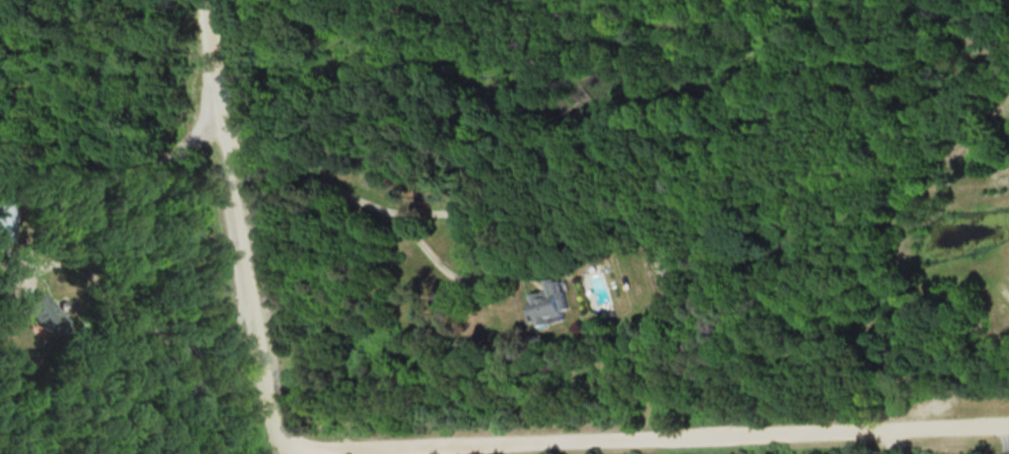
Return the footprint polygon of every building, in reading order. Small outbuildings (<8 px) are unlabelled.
[(0,204),(0,240),(16,240),(17,204),(0,204)] [(565,320),(563,309),(569,308),(562,277),(546,280),(548,290),(528,294),(531,307),(525,308),(528,322),(536,321),(537,326),(565,320)] [(24,307),(50,336),(69,320),(42,290),(24,307)]
